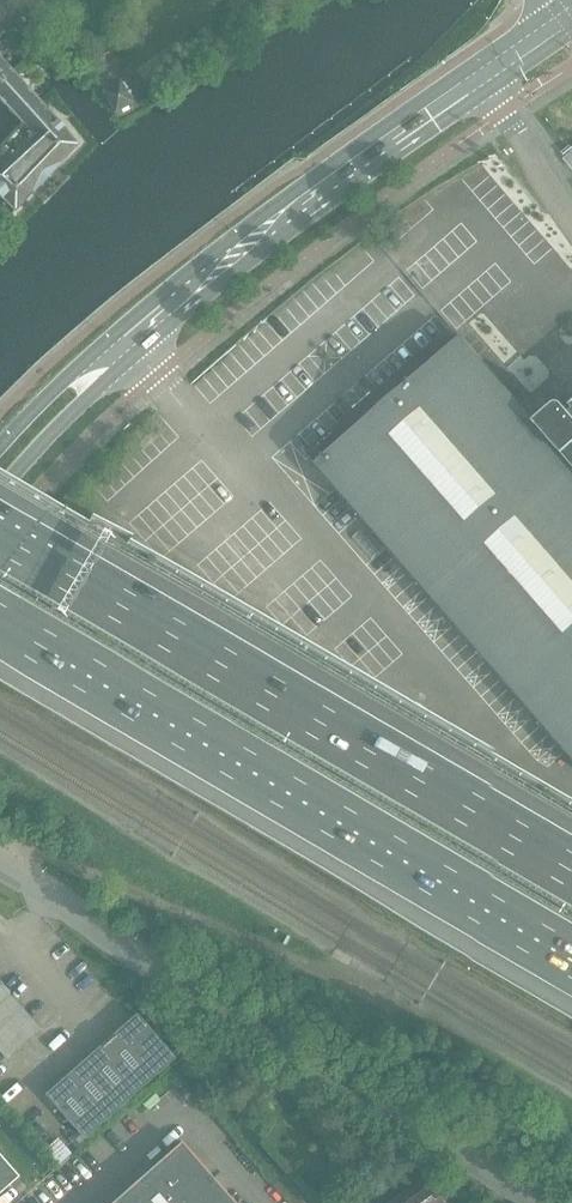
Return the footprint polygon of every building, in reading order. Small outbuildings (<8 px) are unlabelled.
[(0,61),(0,85),(12,74),(0,61)] [(41,107),(12,74),(0,85),(0,100),(22,124),(41,107)] [(116,113),(132,103),(120,82),(104,92),(116,113)] [(77,146),(41,107),(22,124),(0,148),(0,197),(2,198),(0,200),(0,221),(2,223),(14,211),(15,212),(33,192),(33,193),(59,166),(58,165),(77,146)] [(571,414),(563,406),(560,404),(556,405),(541,418),(527,403),(522,407),(461,338),(316,464),(565,750),(571,758),(571,413),(571,414)] [(0,985),(0,1051),(5,1057),(39,1027),(0,985)] [(84,1139),(174,1058),(136,1014),(44,1094),(84,1139)] [(180,1142),(150,1168),(180,1202),(182,1202),(211,1177),(180,1142)] [(18,1177),(0,1157),(0,1193),(18,1177)] [(150,1168),(125,1191),(135,1202),(180,1202),(150,1168)] [(211,1177),(182,1202),(234,1202),(211,1177)] [(434,1197),(436,1195),(433,1191),(431,1193),(424,1183),(396,1202),(438,1202),(434,1197)] [(125,1191),(111,1202),(135,1202),(125,1191)]
